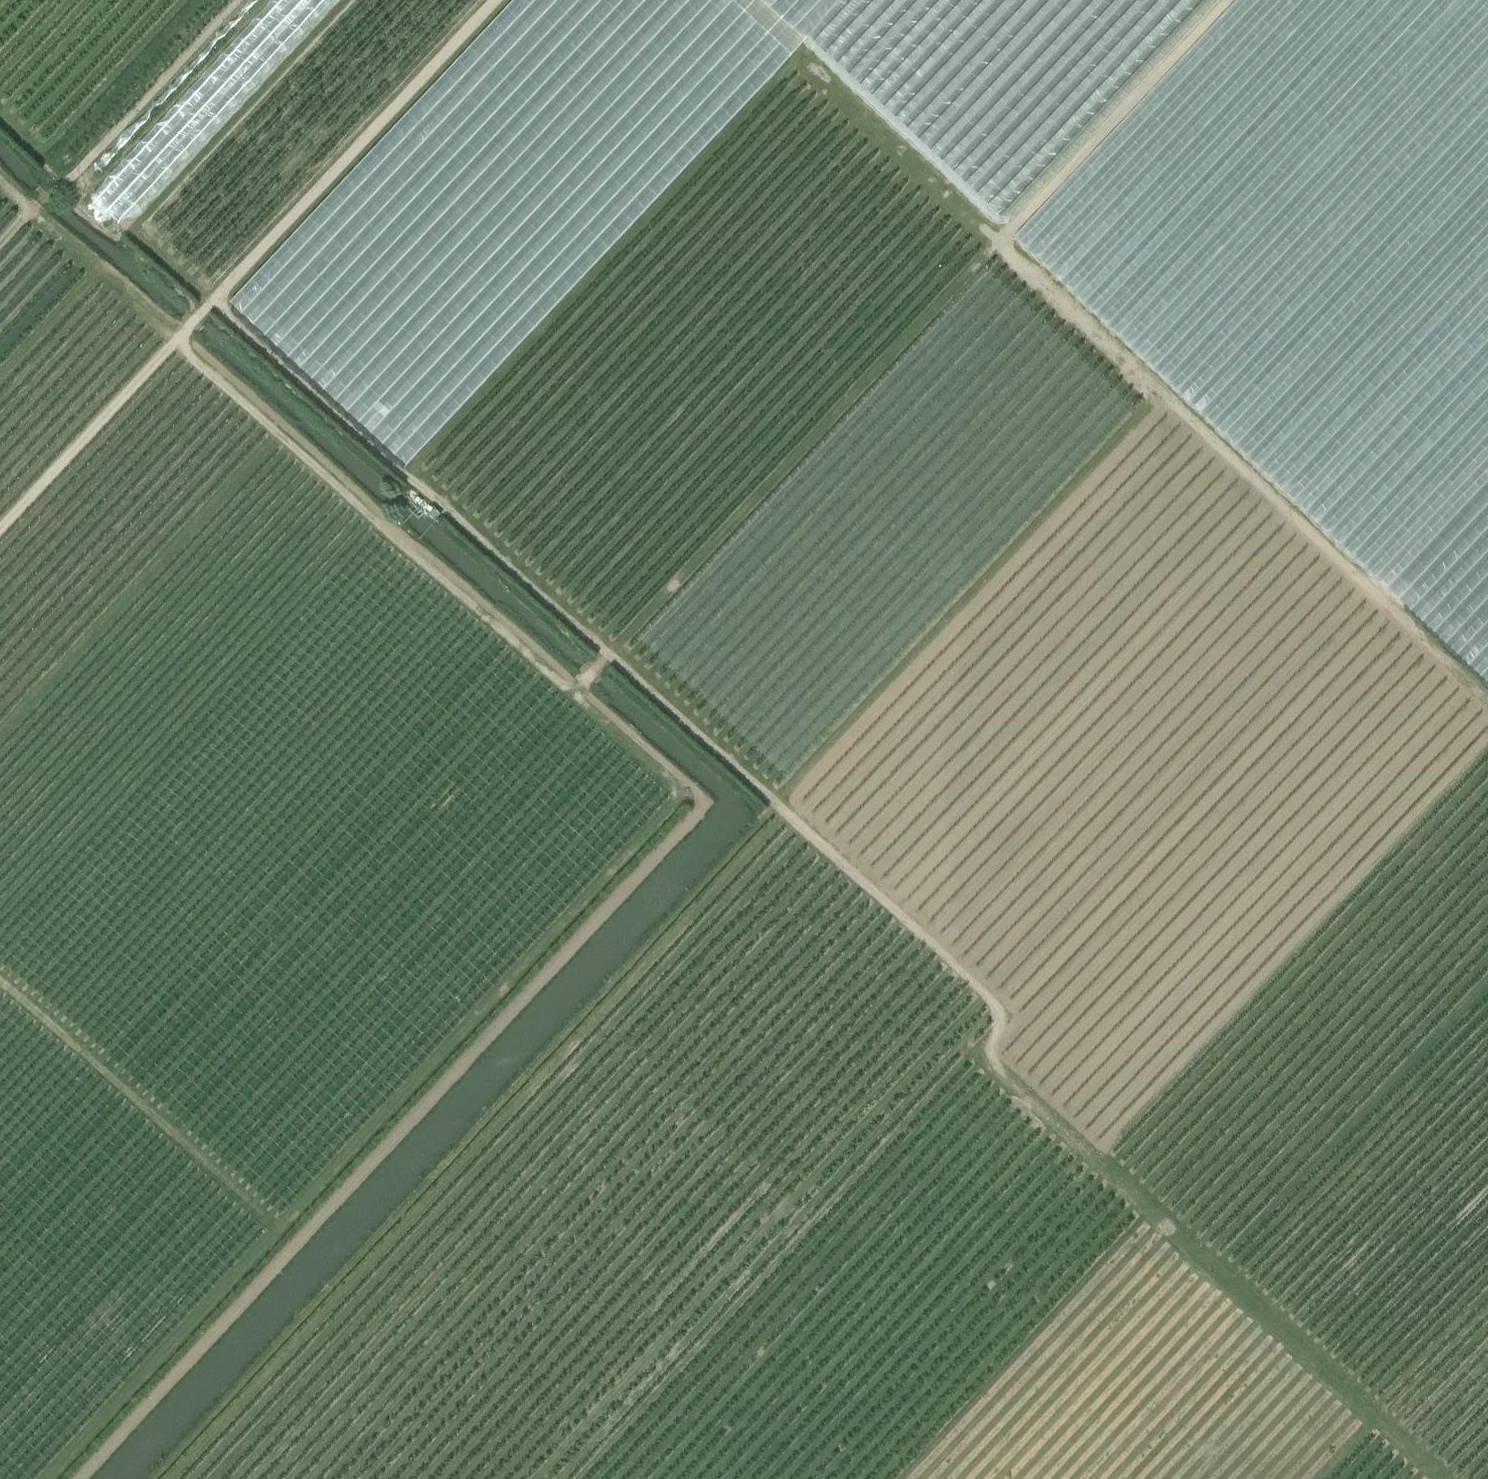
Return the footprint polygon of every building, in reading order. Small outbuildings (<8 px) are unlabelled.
[(257,332),(371,432),(372,425),(360,423),(363,409),(357,403),(335,398),(338,383),(316,378),(326,367),(318,361),(307,358),(308,359),(295,357),(298,341),(257,332)]
